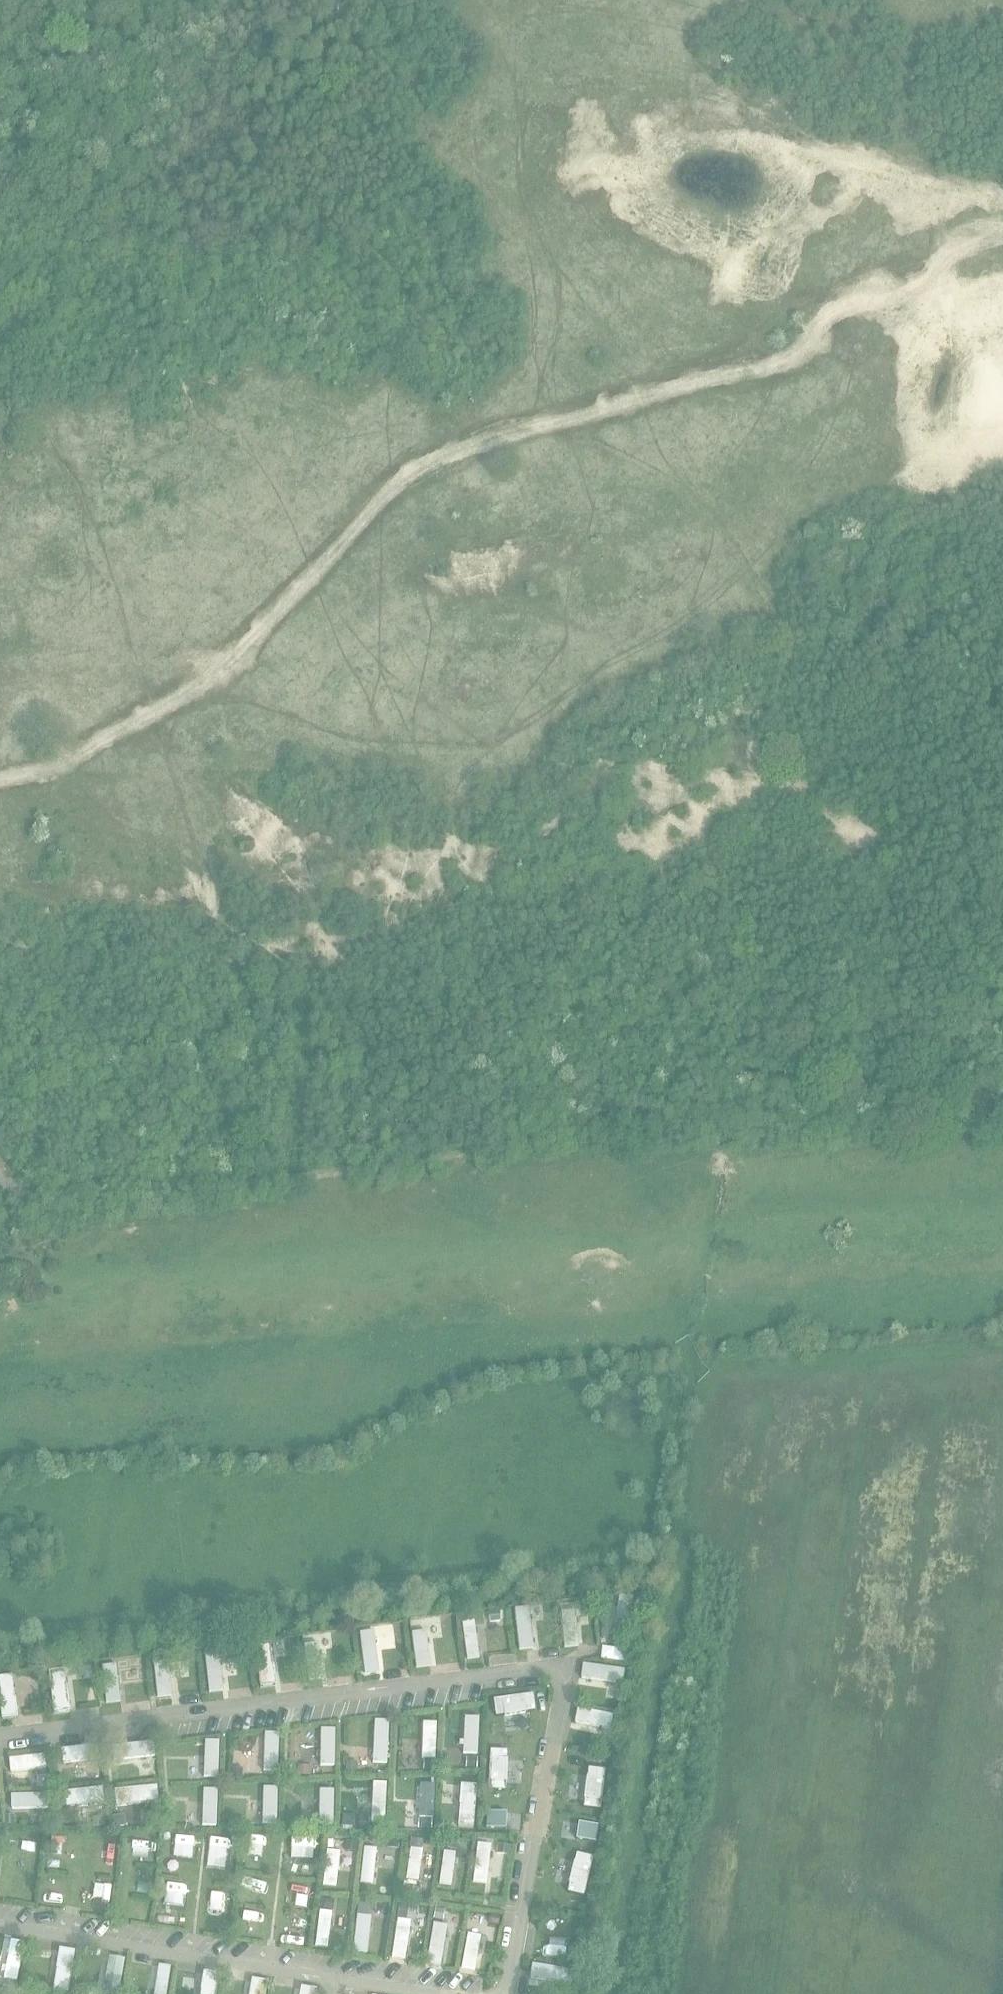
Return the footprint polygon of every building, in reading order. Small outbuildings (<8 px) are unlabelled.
[(626,1638),(632,1596),(618,1594),(612,1637),(626,1638)] [(518,1650),(532,1648),(528,1606),(514,1608),(518,1650)] [(577,1644),(574,1609),(560,1610),(564,1647),(577,1646),(577,1644)] [(461,1622),(466,1659),(479,1658),(474,1620),(461,1622)] [(378,1672),(373,1630),(359,1632),(364,1674),(378,1672)] [(411,1632),(416,1668),(430,1666),(425,1630),(411,1632)] [(303,1644),(307,1681),(321,1679),(317,1642),(303,1644)] [(270,1651),(255,1653),(259,1687),(273,1684),(270,1651)] [(222,1691),(218,1653),(204,1655),(208,1692),(222,1691)] [(171,1696),(167,1660),(153,1662),(156,1697),(171,1696)] [(582,1662),(580,1677),(622,1683),(624,1668),(582,1662)] [(101,1665),(105,1703),(119,1702),(115,1664),(101,1665)] [(0,1681),(0,1709),(1,1719),(13,1718),(9,1679),(0,1681)] [(504,1719),(540,1721),(541,1707),(505,1705),(504,1719)] [(618,1716),(577,1708),(575,1722),(615,1730),(618,1716)] [(462,1753),(476,1753),(478,1717),(464,1716),(462,1753)] [(374,1719),(372,1762),(386,1762),(388,1720),(374,1719)] [(422,1721),(421,1757),(434,1758),(435,1722),(422,1721)] [(320,1728),(319,1764),(334,1764),(335,1728),(320,1728)] [(277,1770),(278,1732),(264,1732),(263,1770),(277,1770)] [(204,1740),(203,1776),(217,1777),(219,1740),(204,1740)] [(111,1746),(112,1760),(154,1755),(153,1741),(111,1746)] [(497,1754),(531,1756),(533,1744),(498,1741),(497,1754)] [(97,1757),(96,1743),(60,1748),(62,1762),(97,1757)] [(569,1752),(566,1764),(600,1769),(602,1757),(569,1752)] [(8,1758),(9,1771),(45,1767),(44,1754),(8,1758)] [(492,1779),(491,1790),(528,1792),(528,1780),(492,1779)] [(386,1782),(372,1781),(370,1821),(383,1821),(386,1782)] [(420,1782),(418,1817),(432,1817),(434,1783),(420,1782)] [(595,1789),(564,1783),(562,1795),(593,1801),(595,1789)] [(463,1785),(462,1819),(473,1819),(475,1786),(463,1785)] [(65,1791),(66,1805),(102,1801),(101,1786),(65,1791)] [(262,1823),(276,1823),(277,1787),(263,1787),(262,1823)] [(201,1825),(215,1825),(217,1789),(203,1789),(201,1825)] [(318,1823),(332,1823),(333,1789),(319,1789),(318,1823)] [(48,1807),(47,1793),(10,1794),(10,1808),(48,1807)] [(592,1834),(595,1820),(559,1815),(556,1829),(592,1834)] [(484,1816),(484,1830),(518,1832),(518,1818),(484,1816)] [(490,1844),(477,1842),(472,1882),(485,1883),(490,1844)] [(363,1846),(359,1882),(371,1883),(375,1848),(363,1846)] [(550,1846),(549,1858),(584,1864),(586,1853),(550,1846)] [(422,1849),(410,1847),(405,1878),(418,1880),(422,1849)] [(321,1885),(335,1886),(339,1850),(326,1849),(321,1885)] [(438,1884),(450,1885),(455,1852),(443,1850),(438,1884)] [(581,1886),(545,1880),(542,1894),(578,1900),(581,1886)] [(327,1947),(331,1911),(319,1910),(314,1946),(327,1947)] [(356,1915),(352,1952),(366,1953),(371,1916),(356,1915)] [(391,1957),(404,1959),(410,1920),(397,1918),(391,1957)] [(433,1923),(426,1963),(439,1965),(447,1925),(433,1923)] [(467,1933),(460,1968),(473,1971),(480,1935),(467,1933)] [(16,1980),(23,1941),(10,1939),(3,1977),(16,1980)] [(102,1993),(118,1993),(124,1959),(108,1956),(102,1993)] [(152,1993),(167,1993),(172,1966),(158,1963),(152,1993)] [(529,1977),(571,1984),(573,1970),(531,1963),(529,1977)] [(218,1973),(203,1971),(200,1993),(214,1993),(218,1973)] [(265,1982),(251,1980),(249,1993),(263,1993),(265,1982)]
